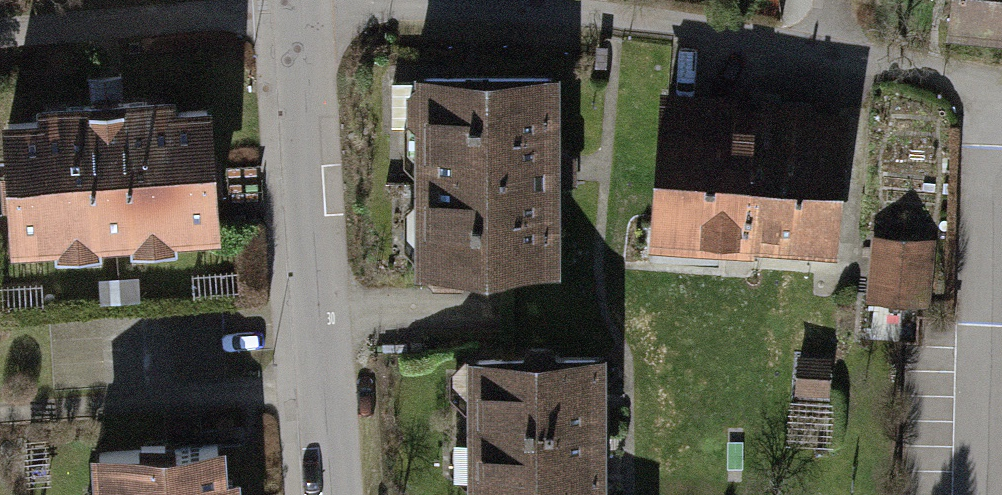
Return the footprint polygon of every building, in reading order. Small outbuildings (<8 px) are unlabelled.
[(953,24),(1001,29),(1001,0),(956,0),(953,24)] [(398,82),(392,87),(392,124),(424,124),(424,260),(428,260),(428,266),(433,272),(460,272),(467,266),(467,260),(551,260),(550,184),(560,184),(561,153),(550,153),(551,78),(423,78),(424,82),(398,82)] [(734,103),(668,98),(658,231),(828,243),(834,166),(838,166),(841,124),(814,122),(815,103),(782,100),(781,114),(765,113),(764,118),(733,116),(734,103)] [(43,121),(8,123),(11,165),(3,166),(6,200),(13,199),(16,242),(56,239),(55,230),(98,227),(99,236),(132,234),(131,225),(173,222),(174,231),(214,228),(211,186),(219,185),(217,151),(209,151),(206,110),(171,112),(172,120),(147,122),(145,101),(65,107),(67,128),(44,129),(43,121)] [(928,242),(879,238),(874,298),(923,302),(928,242)] [(525,360),(477,360),(477,421),(597,420),(597,359),(554,360),(554,355),(548,348),(531,348),(525,355),(525,360)] [(830,360),(800,358),(798,388),(828,390),(830,360)] [(597,420),(477,421),(478,482),(525,482),(525,487),(532,493),(548,493),(554,487),(554,481),(597,481),(597,420)] [(210,478),(219,477),(216,444),(174,447),(174,439),(141,442),(141,449),(100,451),(102,491),(111,491),(112,494),(211,494),(210,478)]
